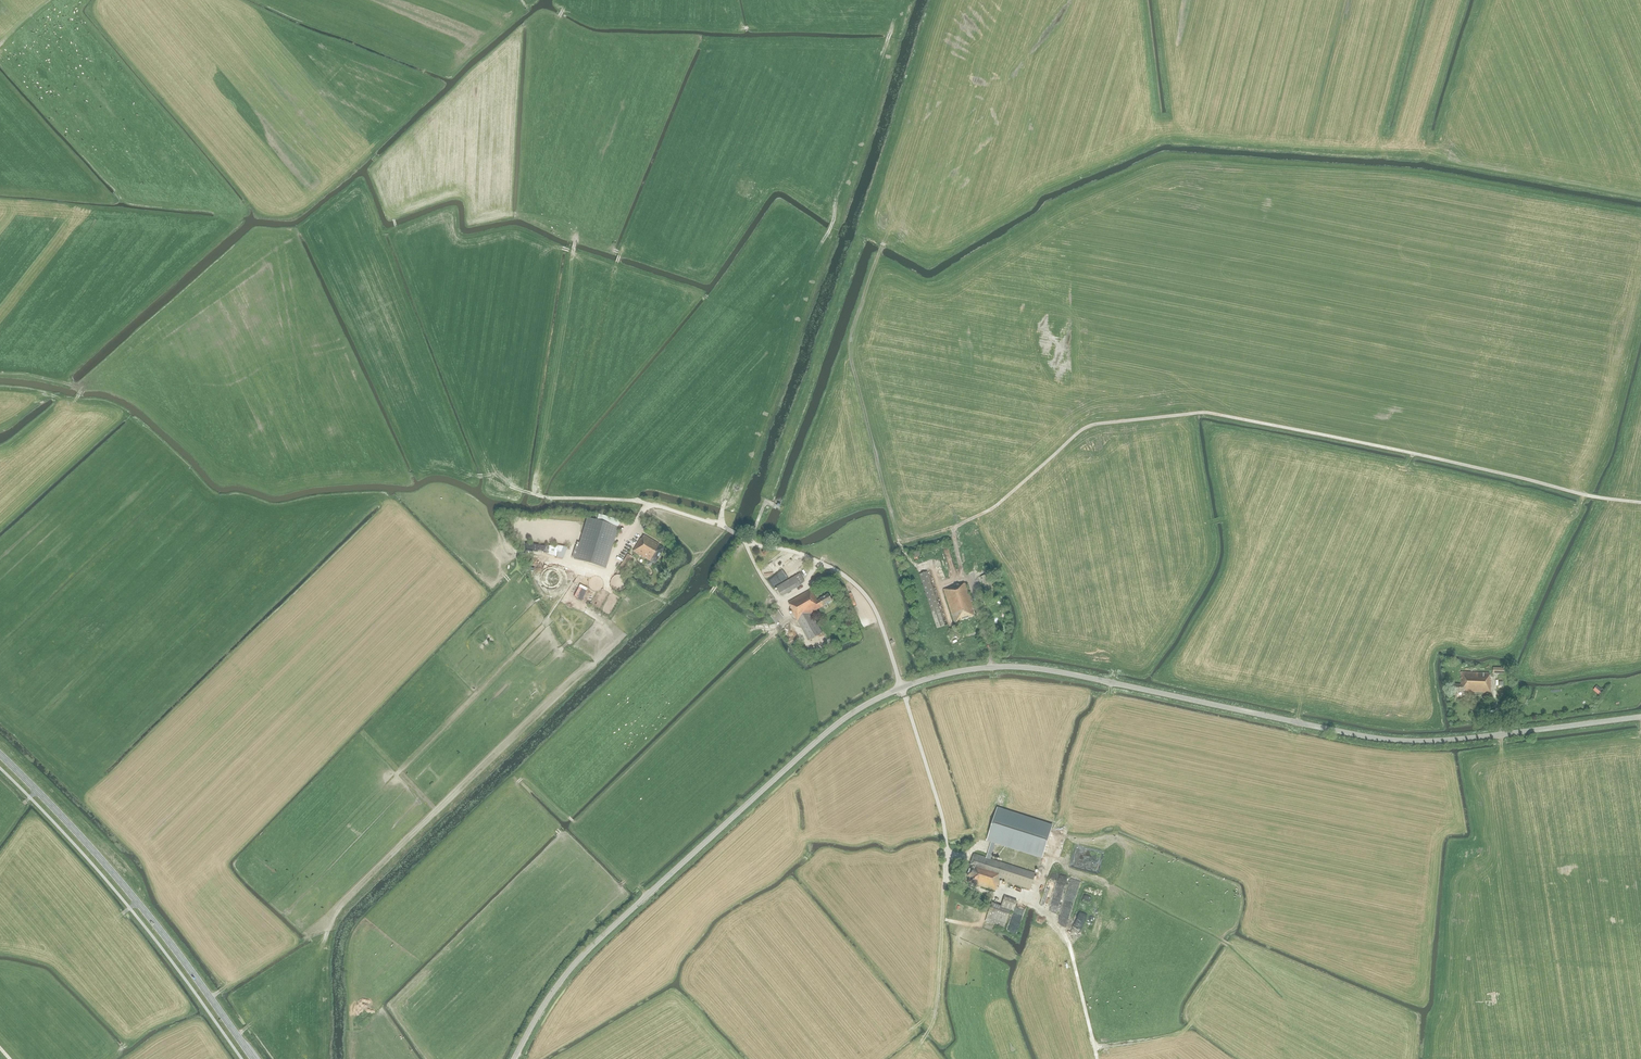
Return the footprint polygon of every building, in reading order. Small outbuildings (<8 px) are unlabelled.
[(618,527),(587,518),(577,549),(575,548),(573,555),(575,556),(574,559),(606,569),(618,527)] [(655,564),(664,548),(658,545),(659,544),(644,535),(642,539),(641,539),(633,551),(655,564)] [(555,554),(565,558),(569,548),(559,545),(555,554)] [(920,551),(913,553),(916,562),(923,560),(920,551)] [(633,557),(628,554),(619,568),(624,571),(633,557)] [(562,569),(563,566),(557,564),(556,568),(551,566),(547,576),(550,577),(548,584),(561,589),(568,571),(562,569)] [(777,572),(782,581),(792,575),(786,566),(777,572)] [(937,628),(945,626),(927,571),(920,574),(937,628)] [(994,587),(997,586),(992,572),(980,577),(985,590),(986,590),(987,593),(995,590),(994,587)] [(800,573),(795,576),(776,586),(782,596),(787,594),(801,585),(804,581),(800,573)] [(823,575),(814,580),(817,585),(826,580),(823,575)] [(955,622),(974,616),(972,609),(974,609),(965,583),(960,585),(960,584),(944,589),(955,622)] [(791,607),(790,608),(798,621),(809,640),(822,632),(811,613),(833,601),(829,594),(817,601),(811,590),(788,602),(791,607)] [(776,623),(784,617),(778,610),(770,616),(776,623)] [(1490,694),(1491,679),(1490,679),(1490,673),(1461,672),(1461,684),(1451,684),(1451,691),(1465,692),(1465,693),(1490,694)] [(992,841),(986,858),(990,859),(996,842),(1042,857),(1052,826),(997,808),(987,840),(992,841)] [(974,854),(967,876),(971,877),(969,882),(996,891),(997,885),(998,886),(1000,880),(1030,889),(1035,873),(990,859),(986,858),(974,854)] [(1011,911),(1013,912),(1017,901),(1005,897),(1001,907),(1011,911)] [(1011,911),(1001,907),(991,904),(987,916),(985,921),(1004,928),(1006,924),(1011,911)]
